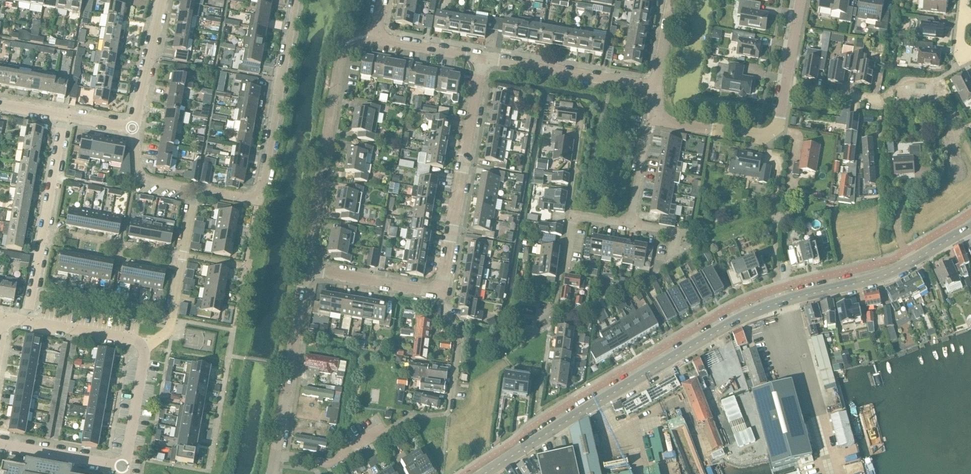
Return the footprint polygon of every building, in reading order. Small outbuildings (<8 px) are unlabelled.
[(18,3),(19,0),(6,0),(5,4),(13,5),(12,9),(17,10),(18,3)] [(43,8),(55,10),(57,0),(44,0),(43,8)] [(69,0),(57,0),(55,10),(67,12),(69,0)] [(67,12),(80,14),(82,0),(69,0),(67,12)] [(89,13),(91,14),(93,1),(87,0),(86,0),(84,12),(90,13),(89,13)] [(108,16),(123,19),(125,7),(119,6),(120,0),(107,0),(106,4),(110,4),(108,16)] [(410,0),(400,0),(398,11),(415,14),(418,1),(410,0)] [(820,0),(821,0),(819,8),(832,10),(832,12),(841,14),(840,21),(851,23),(854,9),(848,8),(849,0),(820,0)] [(858,19),(876,23),(875,29),(888,31),(890,13),(883,12),(885,0),(861,0),(858,19)] [(924,12),(946,14),(947,0),(925,0),(924,12)] [(652,4),(635,1),(633,14),(650,17),(652,4)] [(740,1),(738,16),(742,17),(742,22),(741,27),(746,28),(765,31),(768,14),(754,11),(755,3),(740,1)] [(181,3),(179,14),(193,17),(198,18),(200,6),(195,5),(181,3)] [(269,18),(271,6),(257,4),(255,16),(269,18)] [(415,14),(398,11),(396,23),(413,26),(415,14)] [(448,32),(451,15),(438,13),(435,30),(448,32)] [(177,26),(191,28),(193,17),(179,14),(177,26)] [(650,17),(633,14),(631,26),(648,29),(650,17)] [(249,27),(267,30),(269,18),(255,16),(251,15),(249,27)] [(460,35),(463,18),(451,15),(448,32),(460,35)] [(106,29),(121,31),(123,19),(108,16),(106,29)] [(432,30),(434,17),(428,16),(425,29),(432,30)] [(487,30),(492,31),(494,18),(489,17),(488,22),(476,20),(473,37),(485,39),(487,30)] [(917,36),(921,37),(943,39),(944,26),(932,25),(933,19),(919,17),(917,36)] [(460,35),(473,37),(476,20),(463,18),(460,35)] [(492,31),(499,32),(501,20),(494,18),(492,31)] [(516,40),(528,42),(531,25),(532,20),(520,18),(519,23),(516,40)] [(503,38),(516,40),(519,23),(501,20),(499,32),(504,33),(503,38)] [(528,42),(541,44),(544,27),(531,25),(528,42)] [(175,38),(189,40),(191,28),(177,26),(175,38)] [(648,29),(631,26),(629,39),(646,42),(648,29)] [(247,38),(247,39),(251,39),(265,41),(267,30),(249,27),(247,38)] [(544,27),(541,44),(546,45),(545,48),(553,50),(556,29),(544,27)] [(121,31),(106,29),(104,41),(118,44),(119,39),(123,39),(125,32),(121,31)] [(556,29),(553,50),(560,51),(561,48),(566,49),(569,31),(556,29)] [(581,34),(569,31),(566,49),(578,51),(581,34)] [(750,35),(733,32),(732,43),(739,44),(737,55),(758,59),(761,43),(749,41),(750,35)] [(593,36),(581,34),(578,51),(590,53),(593,36)] [(606,38),(593,36),(590,53),(603,55),(606,38)] [(175,38),(173,50),(177,51),(175,61),(179,61),(187,63),(188,52),(187,52),(189,40),(175,38)] [(244,38),(242,50),(245,50),(262,53),(265,41),(251,39),(247,39),(247,38),(244,38)] [(644,54),(646,42),(629,39),(627,51),(644,54)] [(101,53),(116,56),(118,44),(104,41),(101,53)] [(920,50),(918,65),(939,67),(941,52),(928,51),(929,44),(916,42),(915,50),(920,50)] [(845,71),(850,72),(854,53),(854,48),(844,46),(841,64),(832,63),(828,82),(842,85),(845,71)] [(614,48),(608,47),(606,60),(612,61),(614,48)] [(258,75),(262,53),(245,50),(242,66),(239,65),(238,71),(258,75)] [(807,57),(803,78),(817,80),(819,68),(825,69),(828,53),(821,52),(808,50),(807,57)] [(641,66),(644,54),(627,51),(624,63),(641,66)] [(101,53),(96,52),(93,65),(99,66),(99,65),(114,68),(116,56),(101,53)] [(867,56),(854,53),(850,72),(858,73),(856,83),(871,86),(875,65),(866,63),(867,56)] [(378,79),(382,56),(375,55),(374,59),(365,57),(361,76),(378,79)] [(378,79),(377,84),(393,86),(394,82),(397,63),(388,61),(389,57),(382,56),(378,79)] [(394,82),(409,85),(410,85),(413,64),(414,64),(414,62),(407,60),(406,64),(397,63),(394,82)] [(186,66),(174,64),(173,70),(185,72),(186,66)] [(413,64),(410,85),(409,85),(409,87),(425,90),(428,71),(420,69),(420,65),(414,64),(413,64)] [(99,65),(99,66),(97,78),(112,80),(114,68),(99,65)] [(742,78),(744,68),(731,65),(729,75),(725,75),(722,90),(740,94),(740,95),(741,97),(744,98),(746,96),(746,95),(750,95),(753,79),(742,78)] [(6,72),(3,87),(16,89),(18,74),(19,74),(20,68),(7,66),(6,72)] [(428,71),(425,90),(441,93),(445,70),(438,68),(438,72),(428,71)] [(31,76),(30,76),(28,91),(40,93),(43,78),(44,73),(32,70),(31,76)] [(452,71),(445,70),(441,93),(453,95),(452,101),(454,104),(458,104),(460,96),(458,96),(461,76),(452,75),(452,71)] [(43,78),(40,93),(52,96),(55,81),(56,75),(44,73),(43,78)] [(16,89),(28,91),(30,76),(19,74),(18,74),(16,89)] [(170,86),(183,88),(183,89),(192,90),(193,85),(184,83),(186,76),(172,74),(170,86)] [(967,74),(953,81),(964,103),(970,100),(970,82),(967,74)] [(236,75),(235,81),(241,82),(238,98),(244,99),(258,102),(260,90),(255,89),(256,85),(257,85),(258,79),(246,77),(236,75)] [(95,90),(110,93),(112,80),(97,78),(95,90)] [(55,81),(52,96),(65,98),(64,98),(65,98),(68,83),(55,81)] [(77,87),(71,86),(69,99),(76,100),(78,87),(77,87)] [(181,100),(183,89),(183,88),(170,86),(168,98),(181,100)] [(110,93),(95,90),(93,102),(93,103),(108,105),(110,93)] [(497,95),(495,107),(513,110),(515,99),(519,99),(520,93),(508,91),(507,97),(497,95)] [(168,98),(166,110),(179,112),(181,100),(168,98)] [(238,98),(236,110),(239,110),(242,111),(256,113),(258,102),(244,99),(238,98)] [(559,122),(576,124),(578,113),(573,112),(574,105),(556,102),(554,116),(560,117),(559,122)] [(355,121),(378,125),(381,107),(364,104),(363,110),(357,109),(355,121)] [(202,114),(201,118),(207,119),(209,108),(203,107),(202,113),(201,113),(201,114),(202,114)] [(495,107),(493,117),(511,120),(517,122),(519,111),(513,110),(495,107)] [(166,110),(164,121),(177,123),(177,124),(182,125),(184,113),(179,112),(166,110)] [(256,113),(242,111),(239,110),(236,122),(240,123),(254,125),(256,113)] [(432,133),(449,136),(451,125),(448,125),(449,119),(427,115),(426,116),(426,117),(426,118),(427,119),(427,120),(428,121),(429,121),(430,122),(433,123),(432,133)] [(509,131),(511,120),(493,117),(491,128),(509,131)] [(849,117),(845,148),(856,149),(858,134),(859,118),(849,117)] [(27,127),(25,139),(25,140),(41,142),(43,130),(31,128),(32,123),(24,121),(23,126),(27,127)] [(164,121),(162,133),(175,135),(177,123),(164,121)] [(375,142),(378,125),(355,121),(353,132),(359,133),(358,139),(375,142)] [(234,122),(232,133),(238,134),(252,137),(254,125),(240,123),(236,122),(234,122)] [(491,128),(490,139),(507,142),(512,143),(514,132),(509,131),(491,128)] [(563,133),(553,132),(551,145),(556,145),(554,160),(561,161),(561,162),(563,163),(564,162),(571,163),(572,154),(571,153),(572,148),(573,149),(574,142),(562,140),(563,133)] [(162,133),(160,145),(173,147),(175,135),(162,133)] [(426,143),(447,147),(449,136),(432,133),(430,140),(426,139),(426,143)] [(665,138),(663,149),(680,152),(682,141),(686,142),(687,136),(676,133),(674,139),(665,138)] [(252,137),(238,134),(236,146),(250,149),(252,137)] [(79,156),(78,160),(89,162),(90,158),(91,150),(93,139),(82,137),(79,156)] [(24,145),(23,152),(39,154),(41,142),(25,140),(25,139),(19,138),(17,144),(24,145)] [(93,139),(90,158),(100,160),(104,141),(93,139)] [(507,142),(490,139),(488,149),(505,152),(507,142)] [(873,139),(862,140),(863,155),(874,155),(873,139)] [(104,141),(100,160),(111,162),(114,143),(104,141)] [(125,145),(114,143),(111,162),(121,164),(120,174),(130,176),(129,155),(124,154),(125,145)] [(447,147),(426,143),(425,147),(429,148),(428,154),(428,155),(446,158),(447,147)] [(820,147),(804,144),(801,164),(795,163),(793,175),(799,176),(800,170),(816,172),(820,147)] [(160,145),(158,156),(171,159),(173,147),(160,145)] [(250,149),(236,146),(234,157),(234,158),(248,160),(250,149)] [(350,150),(348,161),(366,165),(368,154),(372,154),(374,148),(361,146),(360,152),(350,150)] [(910,157),(894,158),(895,175),(915,174),(914,166),(922,165),(921,147),(910,147),(910,157)] [(851,168),(857,169),(857,162),(854,162),(856,149),(845,148),(844,164),(846,164),(846,168),(849,168),(851,169),(851,168)] [(488,149),(486,160),(496,162),(495,168),(506,170),(507,164),(508,162),(505,160),(504,160),(505,152),(488,149)] [(663,149),(661,160),(678,163),(680,152),(663,149)] [(36,167),(39,154),(23,152),(21,164),(36,167)] [(732,162),(730,174),(743,176),(744,171),(759,174),(762,157),(746,154),(746,153),(741,152),(741,153),(739,153),(737,163),(732,162)] [(421,153),(418,170),(430,172),(431,167),(444,169),(446,158),(428,155),(428,154),(421,153)] [(874,155),(863,155),(865,171),(875,170),(874,155)] [(169,171),(171,159),(158,156),(156,169),(169,171)] [(230,157),(228,169),(232,169),(246,172),(248,160),(234,158),(230,157)] [(678,163),(661,160),(659,170),(681,174),(683,164),(678,163)] [(365,175),(366,165),(348,161),(346,172),(356,174),(355,180),(368,182),(369,176),(365,175)] [(194,163),(191,181),(196,182),(197,181),(198,176),(200,164),(194,163)] [(34,179),(36,167),(21,164),(19,176),(34,179)] [(201,182),(200,183),(209,184),(211,172),(212,167),(212,166),(210,166),(204,165),(202,176),(202,177),(201,182)] [(762,166),(759,183),(768,184),(771,167),(762,166)] [(842,178),(841,188),(851,189),(851,192),(855,193),(856,178),(857,169),(851,168),(851,169),(849,168),(848,179),(842,178)] [(226,180),(225,187),(238,190),(239,183),(243,184),(246,172),(232,169),(228,169),(226,180)] [(430,172),(418,170),(417,176),(421,177),(419,188),(437,191),(439,180),(429,178),(430,172)] [(680,185),(681,174),(659,170),(657,181),(675,184),(680,185)] [(875,170),(865,171),(866,186),(876,185),(875,170)] [(481,186),(499,190),(500,183),(504,183),(506,173),(494,171),(493,177),(483,175),(481,186)] [(553,177),(552,183),(568,185),(570,175),(545,172),(545,176),(553,177)] [(12,175),(10,187),(16,188),(32,191),(34,179),(19,176),(12,175)] [(673,195),(675,184),(657,181),(655,192),(673,195)] [(338,201),(361,205),(364,188),(352,186),(351,192),(340,190),(338,201)] [(479,197),(497,200),(499,190),(481,186),(479,197)] [(417,198),(417,199),(435,202),(437,191),(419,188),(414,187),(412,197),(417,198)] [(693,187),(691,198),(695,199),(698,199),(700,188),(697,188),(693,187)] [(30,203),(32,191),(16,188),(14,200),(30,203)] [(851,189),(841,188),(839,203),(851,204),(855,204),(855,193),(851,192),(851,189)] [(545,190),(544,200),(553,201),(566,203),(567,193),(551,191),(545,190)] [(655,192),(653,202),(671,205),(673,195),(655,192)] [(477,208),(495,211),(497,200),(479,197),(477,208)] [(415,210),(433,213),(435,202),(417,199),(415,210)] [(540,199),(539,210),(551,211),(553,201),(544,200),(540,199)] [(28,215),(30,203),(14,200),(12,212),(28,215)] [(358,222),(361,205),(338,201),(336,213),(343,214),(342,220),(358,222)] [(566,203),(553,201),(551,211),(565,213),(566,203)] [(653,202),(651,213),(661,215),(659,225),(675,228),(677,218),(675,217),(677,206),(671,205),(653,202)] [(217,221),(236,225),(238,214),(229,212),(231,206),(218,204),(216,210),(219,211),(217,221)] [(476,218),(493,221),(495,211),(477,208),(476,218)] [(77,228),(80,211),(69,209),(66,226),(77,228)] [(413,220),(431,223),(433,213),(415,210),(413,220)] [(80,211),(77,228),(87,230),(90,213),(80,211)] [(26,226),(28,215),(12,212),(10,224),(26,226)] [(90,213),(87,230),(97,232),(100,215),(90,213)] [(100,215),(97,232),(108,234),(111,216),(100,215)] [(111,216),(108,234),(118,236),(122,218),(111,216)] [(142,222),(139,240),(149,242),(153,219),(143,217),(142,222)] [(493,221),(476,218),(474,229),(483,231),(482,237),(494,239),(495,233),(491,232),(493,221)] [(153,219),(149,242),(160,243),(164,221),(153,219)] [(128,238),(139,240),(142,222),(141,222),(131,220),(128,238)] [(429,234),(429,233),(431,223),(413,220),(411,231),(429,234)] [(164,221),(160,243),(170,245),(174,228),(174,223),(164,221)] [(211,227),(211,231),(215,232),(234,236),(236,225),(217,221),(216,228),(211,227)] [(562,236),(563,226),(541,223),(540,233),(562,236)] [(24,238),(26,226),(10,224),(8,236),(24,238)] [(331,242),(350,245),(354,246),(357,229),(345,227),(343,233),(333,231),(331,242)] [(429,234),(411,231),(408,230),(406,241),(412,242),(430,245),(432,233),(429,233),(429,234)] [(234,236),(215,232),(213,243),(232,246),(234,236)] [(543,235),(542,244),(555,246),(556,237),(543,235)] [(24,238),(8,236),(6,248),(22,251),(24,238)] [(586,246),(584,257),(590,259),(591,255),(602,257),(605,239),(594,237),(593,240),(586,239),(584,246),(586,246)] [(612,258),(616,241),(605,239),(602,257),(612,258)] [(803,242),(809,265),(813,264),(813,265),(820,263),(815,244),(814,239),(803,242)] [(469,256),(487,259),(488,252),(492,252),(494,242),(482,240),(481,246),(471,244),(469,256)] [(612,258),(623,260),(626,243),(616,241),(612,258)] [(348,256),(350,245),(331,242),(329,253),(336,254),(335,260),(351,263),(352,257),(348,256)] [(412,242),(410,252),(428,255),(430,245),(412,242)] [(805,266),(809,265),(803,242),(793,244),(794,249),(794,252),(788,254),(791,268),(798,267),(798,269),(805,267),(805,266)] [(232,246),(213,243),(211,254),(230,257),(232,246)] [(634,262),(637,244),(626,243),(623,260),(623,264),(633,266),(634,262)] [(648,246),(637,244),(634,262),(645,264),(646,259),(652,260),(654,248),(648,247),(648,246)] [(954,249),(960,265),(959,265),(964,278),(968,289),(970,288),(970,283),(965,267),(966,267),(966,268),(970,267),(963,246),(962,246),(961,245),(957,247),(957,248),(954,249)] [(541,257),(559,259),(560,248),(542,246),(541,257)] [(376,268),(379,251),(370,249),(366,267),(376,268)] [(405,252),(403,262),(408,263),(426,266),(428,255),(410,252),(405,252)] [(10,253),(8,259),(21,261),(22,255),(10,253)] [(713,260),(709,253),(705,255),(709,263),(713,260)] [(68,273),(72,256),(61,254),(58,271),(68,273)] [(754,255),(742,260),(744,265),(752,283),(755,282),(759,279),(758,278),(768,274),(768,273),(764,263),(763,260),(757,262),(756,260),(754,255)] [(72,256),(68,273),(79,275),(82,258),(72,256)] [(485,269),(487,259),(469,256),(467,266),(485,269)] [(387,258),(381,257),(379,269),(385,270),(387,258)] [(534,267),(532,276),(556,279),(559,259),(541,257),(539,268),(534,267)] [(82,258),(79,275),(89,277),(92,260),(82,258)] [(92,260),(89,277),(99,279),(103,261),(92,260)] [(733,272),(727,274),(732,289),(743,284),(744,285),(748,285),(752,283),(744,265),(742,260),(731,264),(733,269),(732,270),(733,272)] [(113,263),(103,261),(99,279),(110,281),(113,263)] [(691,272),(696,269),(692,262),(687,265),(691,272)] [(424,277),(426,266),(408,263),(407,269),(402,269),(401,275),(408,276),(408,274),(424,277)] [(941,270),(936,272),(943,290),(949,287),(949,289),(961,284),(959,280),(964,278),(959,265),(953,267),(951,263),(948,264),(940,268),(941,270)] [(131,285),(134,267),(123,265),(120,283),(131,285)] [(483,280),(485,269),(467,266),(465,277),(483,280)] [(134,267),(131,285),(141,287),(144,269),(134,267)] [(209,267),(207,278),(226,282),(228,271),(209,267)] [(144,269),(141,287),(151,288),(155,271),(144,269)] [(680,269),(676,272),(680,279),(685,276),(680,269)] [(704,277),(702,278),(711,296),(712,295),(714,294),(715,296),(725,291),(713,270),(703,276),(704,277)] [(165,273),(155,271),(151,288),(162,290),(165,273)] [(915,274),(910,277),(919,296),(927,292),(928,291),(927,291),(918,273),(915,274)] [(584,289),(586,278),(566,276),(565,286),(566,287),(565,288),(563,288),(561,300),(570,301),(572,287),(584,289)] [(669,276),(664,279),(668,286),(673,283),(669,276)] [(481,291),(483,280),(465,277),(463,288),(481,291)] [(692,284),(690,285),(700,302),(702,301),(703,303),(713,297),(712,295),(711,296),(702,278),(701,277),(691,282),(692,284)] [(910,277),(902,281),(910,298),(912,297),(913,299),(919,296),(910,277)] [(4,284),(1,300),(14,302),(17,286),(18,280),(5,278),(4,284)] [(205,289),(224,292),(226,282),(207,278),(205,289)] [(902,281),(894,286),(902,300),(903,302),(910,298),(902,281)] [(657,283),(652,286),(656,293),(661,290),(657,283)] [(688,309),(690,308),(692,310),(701,304),(700,302),(690,285),(689,284),(679,289),(680,291),(678,292),(688,309)] [(886,290),(893,304),(892,305),(895,312),(901,309),(897,302),(902,300),(894,286),(886,290)] [(481,291),(463,288),(462,298),(479,301),(481,291)] [(203,300),(222,303),(224,292),(205,289),(203,300)] [(688,309),(678,292),(677,290),(668,296),(669,298),(667,299),(666,299),(676,316),(677,316),(679,315),(680,317),(690,311),(688,309)] [(878,290),(864,293),(866,301),(867,308),(880,306),(878,290)] [(331,313),(334,295),(323,293),(321,303),(315,302),(313,314),(319,315),(320,311),(331,313)] [(643,299),(640,293),(635,295),(639,301),(643,299)] [(334,295),(331,313),(342,315),(345,297),(334,295)] [(345,297),(342,315),(352,317),(355,299),(345,297)] [(678,318),(677,316),(676,316),(666,299),(667,299),(666,297),(656,303),(668,324),(678,318)] [(478,312),(479,301),(462,298),(460,309),(463,310),(461,318),(482,321),(484,313),(478,312)] [(355,299),(352,317),(363,319),(366,301),(355,299)] [(222,303),(203,300),(201,310),(198,310),(197,316),(210,319),(211,313),(220,314),(222,303)] [(373,321),(377,303),(366,301),(363,319),(373,321)] [(834,301),(821,304),(824,317),(827,317),(828,328),(836,327),(835,315),(836,314),(834,301)] [(620,304),(623,310),(628,308),(624,302),(620,304)] [(837,305),(841,325),(856,322),(855,320),(862,319),(859,305),(853,306),(852,302),(837,305)] [(388,305),(377,303),(373,321),(380,322),(380,326),(390,328),(392,316),(386,315),(388,305)] [(921,305),(916,307),(918,310),(920,317),(925,315),(921,305)] [(810,335),(811,338),(819,335),(816,326),(823,323),(818,306),(817,307),(816,306),(811,307),(811,309),(805,310),(810,327),(807,327),(810,335)] [(890,306),(883,307),(886,327),(893,326),(890,306)] [(638,315),(649,334),(659,328),(648,309),(638,315)] [(601,315),(605,321),(609,318),(606,312),(601,315)] [(416,314),(413,339),(416,339),(429,341),(431,331),(432,322),(425,321),(426,316),(416,314)] [(600,324),(605,321),(601,315),(597,318),(600,324)] [(629,320),(640,339),(649,334),(638,315),(629,320)] [(620,326),(631,345),(640,339),(629,320),(620,326)] [(559,328),(557,341),(573,343),(575,331),(571,330),(572,326),(564,325),(563,329),(559,328)] [(614,337),(621,350),(631,345),(620,326),(610,331),(614,337)] [(748,344),(742,329),(733,333),(738,348),(748,344)] [(621,350),(614,337),(610,331),(601,337),(602,339),(602,338),(612,355),(621,350)] [(26,336),(23,349),(39,351),(41,339),(26,336)] [(602,338),(602,339),(594,343),(592,356),(597,364),(612,355),(602,338)] [(427,360),(429,341),(416,339),(413,358),(427,360)] [(557,341),(556,353),(572,355),(575,356),(577,344),(573,343),(557,341)] [(37,363),(39,351),(23,349),(21,360),(37,363)] [(96,361),(112,364),(114,352),(98,349),(96,361)] [(764,385),(767,384),(756,350),(743,354),(754,387),(754,388),(764,385)] [(572,355),(556,353),(554,365),(570,367),(572,355)] [(337,364),(309,359),(307,370),(335,375),(337,364)] [(37,363),(21,360),(19,372),(35,375),(37,363)] [(699,379),(682,386),(710,456),(737,445),(709,375),(703,361),(703,360),(693,366),(699,379)] [(94,373),(110,376),(112,364),(96,361),(94,373)] [(429,367),(427,381),(446,383),(448,369),(434,368),(434,363),(430,363),(429,367)] [(187,364),(185,375),(208,379),(210,368),(187,364)] [(408,378),(422,380),(427,381),(429,367),(410,364),(408,378)] [(568,380),(570,367),(554,365),(552,377),(568,380)] [(505,395),(516,396),(520,369),(515,368),(514,377),(507,376),(505,395)] [(520,369),(516,396),(528,398),(530,379),(524,378),(525,369),(520,369)] [(33,387),(35,375),(19,372),(17,384),(33,387)] [(92,385),(108,388),(110,376),(94,373),(92,385)] [(185,375),(183,386),(206,390),(208,379),(185,375)] [(334,379),(306,375),(305,386),(332,391),(334,379)] [(675,376),(622,405),(628,416),(681,387),(675,376)] [(567,389),(568,380),(552,377),(551,387),(567,389)] [(422,380),(421,391),(432,392),(445,394),(446,383),(427,381),(422,380)] [(792,382),(753,393),(773,467),(812,457),(792,382)] [(17,384),(15,396),(31,399),(33,387),(17,384)] [(92,385),(90,397),(106,400),(108,388),(92,385)] [(183,386),(181,396),(204,400),(206,390),(183,386)] [(332,396),(304,391),(302,402),(330,407),(332,396)] [(414,393),(412,403),(414,404),(426,406),(426,408),(427,406),(430,407),(430,409),(431,407),(437,409),(440,399),(416,393),(414,393)] [(15,396),(13,408),(29,411),(31,399),(15,396)] [(180,407),(202,411),(204,400),(181,396),(181,397),(186,397),(184,407),(180,407)] [(90,397),(88,409),(104,411),(106,400),(90,397)] [(622,404),(621,402),(613,406),(615,412),(623,410),(622,404)] [(70,406),(69,413),(84,415),(84,413),(87,413),(86,421),(102,423),(104,411),(88,409),(70,406)] [(180,407),(178,418),(200,422),(202,411),(180,407)] [(328,411),(300,407),(299,418),(326,422),(328,411)] [(29,411),(13,408),(11,420),(27,422),(29,411)] [(178,418),(176,428),(198,432),(200,422),(178,418)] [(539,463),(541,473),(602,473),(593,435),(599,434),(592,418),(589,420),(570,432),(575,453),(570,454),(569,450),(560,452),(560,450),(546,453),(547,459),(539,461),(539,462),(539,463)] [(27,422),(11,420),(9,432),(25,435),(27,422)] [(86,421),(84,432),(99,435),(102,423),(86,421)] [(325,427),(298,422),(296,433),(324,438),(325,427)] [(176,428),(174,439),(197,443),(198,432),(176,428)] [(97,447),(99,435),(84,432),(82,445),(97,447)] [(323,442),(295,438),(294,449),(322,454),(323,442)] [(172,449),(172,450),(195,454),(197,443),(174,439),(179,440),(177,450),(172,449)] [(400,443),(404,449),(408,446),(405,440),(400,443)] [(404,449),(400,443),(395,445),(399,452),(404,449)] [(172,450),(170,461),(193,465),(195,454),(172,450)] [(419,473),(428,473),(432,472),(425,459),(423,460),(419,453),(409,458),(419,473)] [(371,460),(375,466),(380,464),(376,457),(371,460)] [(409,458),(400,464),(405,471),(403,472),(405,473),(419,473),(409,458)] [(375,466),(371,460),(367,463),(371,469),(375,466)] [(517,468),(521,473),(541,473),(539,463),(530,465),(528,461),(523,464),(522,463),(519,465),(519,467),(518,467),(517,468)] [(45,466),(23,462),(22,470),(19,470),(2,467),(0,473),(72,473),(73,471),(45,466)] [(517,468),(518,467),(516,464),(506,470),(508,473),(521,473),(517,468)]
